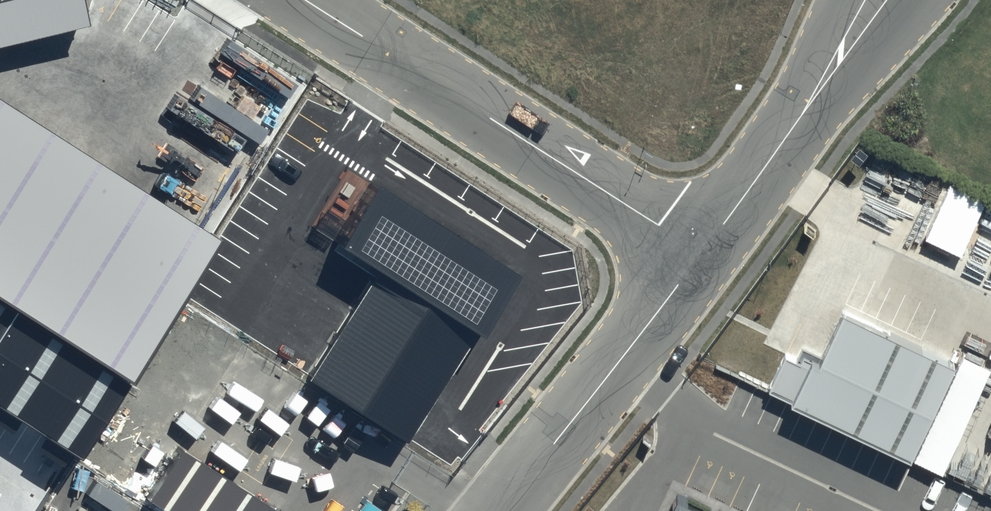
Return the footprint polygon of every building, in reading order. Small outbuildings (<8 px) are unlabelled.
[(82,18),(78,0),(0,0),(0,37),(82,18)] [(0,99),(0,296),(135,381),(225,241),(0,99)] [(518,279),(382,191),(339,256),(375,278),(307,381),(408,447),(518,279)] [(0,302),(0,408),(74,454),(121,379),(0,302)] [(957,370),(841,320),(818,373),(786,359),(769,398),(916,463),(957,370)] [(178,450),(146,503),(159,510),(279,510),(178,450)]
